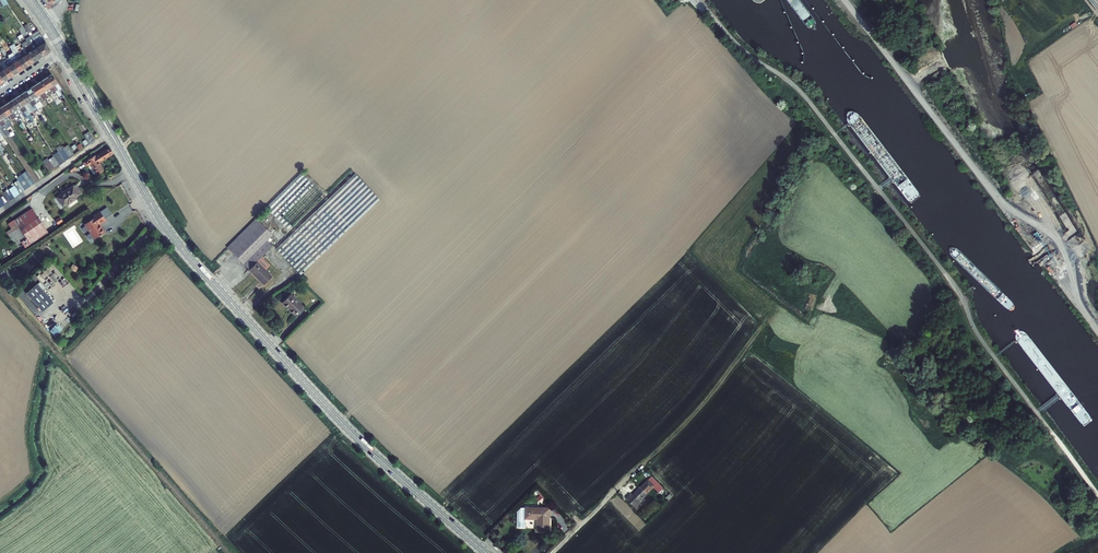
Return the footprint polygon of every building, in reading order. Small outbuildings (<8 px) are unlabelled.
[(24,26),(28,33),(31,32),(32,31),(27,24),(24,26)] [(40,33),(32,39),(43,56),(49,52),(50,49),(40,33)] [(27,41),(38,59),(43,56),(32,39),(30,36),(25,39),(27,41)] [(24,48),(33,62),(38,59),(27,41),(22,45),(24,48)] [(11,50),(23,69),(28,65),(16,47),(14,43),(9,46),(11,50)] [(16,47),(28,65),(33,62),(24,48),(21,49),(19,45),(16,47)] [(9,57),(19,72),(23,69),(11,50),(10,51),(7,46),(3,48),(9,57)] [(14,75),(19,72),(9,57),(8,58),(3,51),(0,53),(0,54),(4,61),(14,75)] [(9,78),(14,75),(4,61),(0,63),(0,65),(9,78)] [(4,82),(9,78),(0,65),(0,76),(4,82)] [(61,89),(52,74),(46,77),(55,91),(56,92),(59,96),(61,95),(58,90),(61,89)] [(46,77),(41,81),(50,94),(55,91),(46,77)] [(41,81),(36,84),(45,98),(50,94),(41,81)] [(31,88),(39,101),(45,98),(36,84),(31,88)] [(39,101),(31,88),(26,91),(37,109),(43,106),(39,101)] [(37,109),(26,91),(20,94),(31,111),(32,111),(34,110),(34,111),(37,109)] [(31,111),(20,94),(15,98),(30,120),(31,122),(34,120),(29,113),(31,111)] [(30,120),(15,98),(10,101),(21,118),(22,119),(24,117),(27,121),(30,120)] [(10,101),(5,104),(15,119),(17,123),(20,121),(19,119),(21,118),(10,101)] [(5,104),(0,108),(6,117),(8,115),(12,121),(15,119),(5,104)] [(0,108),(0,119),(6,129),(11,125),(6,117),(0,108)] [(0,119),(0,131),(3,135),(5,138),(10,134),(6,129),(0,119)] [(90,133),(85,137),(89,143),(94,140),(90,133)] [(74,154),(69,145),(63,149),(69,158),(74,154)] [(113,153),(110,148),(96,157),(95,155),(93,156),(92,154),(91,155),(91,156),(87,158),(88,160),(83,163),(86,167),(88,166),(94,175),(97,174),(103,170),(101,166),(102,166),(100,162),(113,153)] [(63,149),(58,152),(64,161),(69,158),(63,149)] [(64,161),(58,152),(53,155),(54,156),(55,159),(59,165),(64,161)] [(54,169),(50,162),(48,160),(47,158),(42,161),(49,172),(54,169)] [(59,165),(55,159),(50,162),(54,169),(59,165)] [(40,169),(35,173),(39,179),(44,176),(40,169)] [(278,195),(266,208),(288,230),(323,194),(301,172),(278,195)] [(355,173),(276,249),(301,275),(341,237),(380,200),(355,173)] [(34,183),(30,177),(25,180),(29,187),(34,183)] [(18,181),(19,182),(24,190),(29,187),(25,180),(23,178),(18,181)] [(19,194),(24,190),(19,182),(14,186),(19,194)] [(76,184),(73,186),(79,194),(82,192),(76,184)] [(76,199),(75,197),(79,195),(79,194),(73,186),(69,189),(61,194),(57,197),(63,206),(67,203),(68,204),(76,199)] [(14,198),(10,191),(6,194),(5,195),(9,201),(14,198)] [(49,233),(32,208),(8,224),(13,232),(8,235),(16,246),(21,243),(25,249),(49,233)] [(95,239),(104,232),(99,224),(106,220),(100,212),(93,216),(94,218),(85,224),(95,239)] [(59,216),(54,219),(58,225),(63,222),(59,216)] [(264,284),(264,285),(272,277),(264,270),(268,265),(261,258),(272,246),(267,240),(272,234),(256,218),(227,248),(260,281),(264,284)] [(259,289),(264,284),(260,281),(255,286),(259,289)] [(37,284),(26,293),(42,312),(53,302),(37,284)] [(303,307),(291,294),(282,302),(294,315),(303,307)] [(642,490),(648,496),(655,489),(661,494),(665,491),(653,480),(642,490)] [(648,496),(642,490),(633,499),(631,497),(627,501),(638,513),(642,507),(639,504),(648,496)] [(550,535),(551,512),(526,511),(526,512),(524,511),(523,512),(522,511),(519,514),(520,515),(519,531),(527,531),(527,523),(538,523),(538,535),(550,535)]
